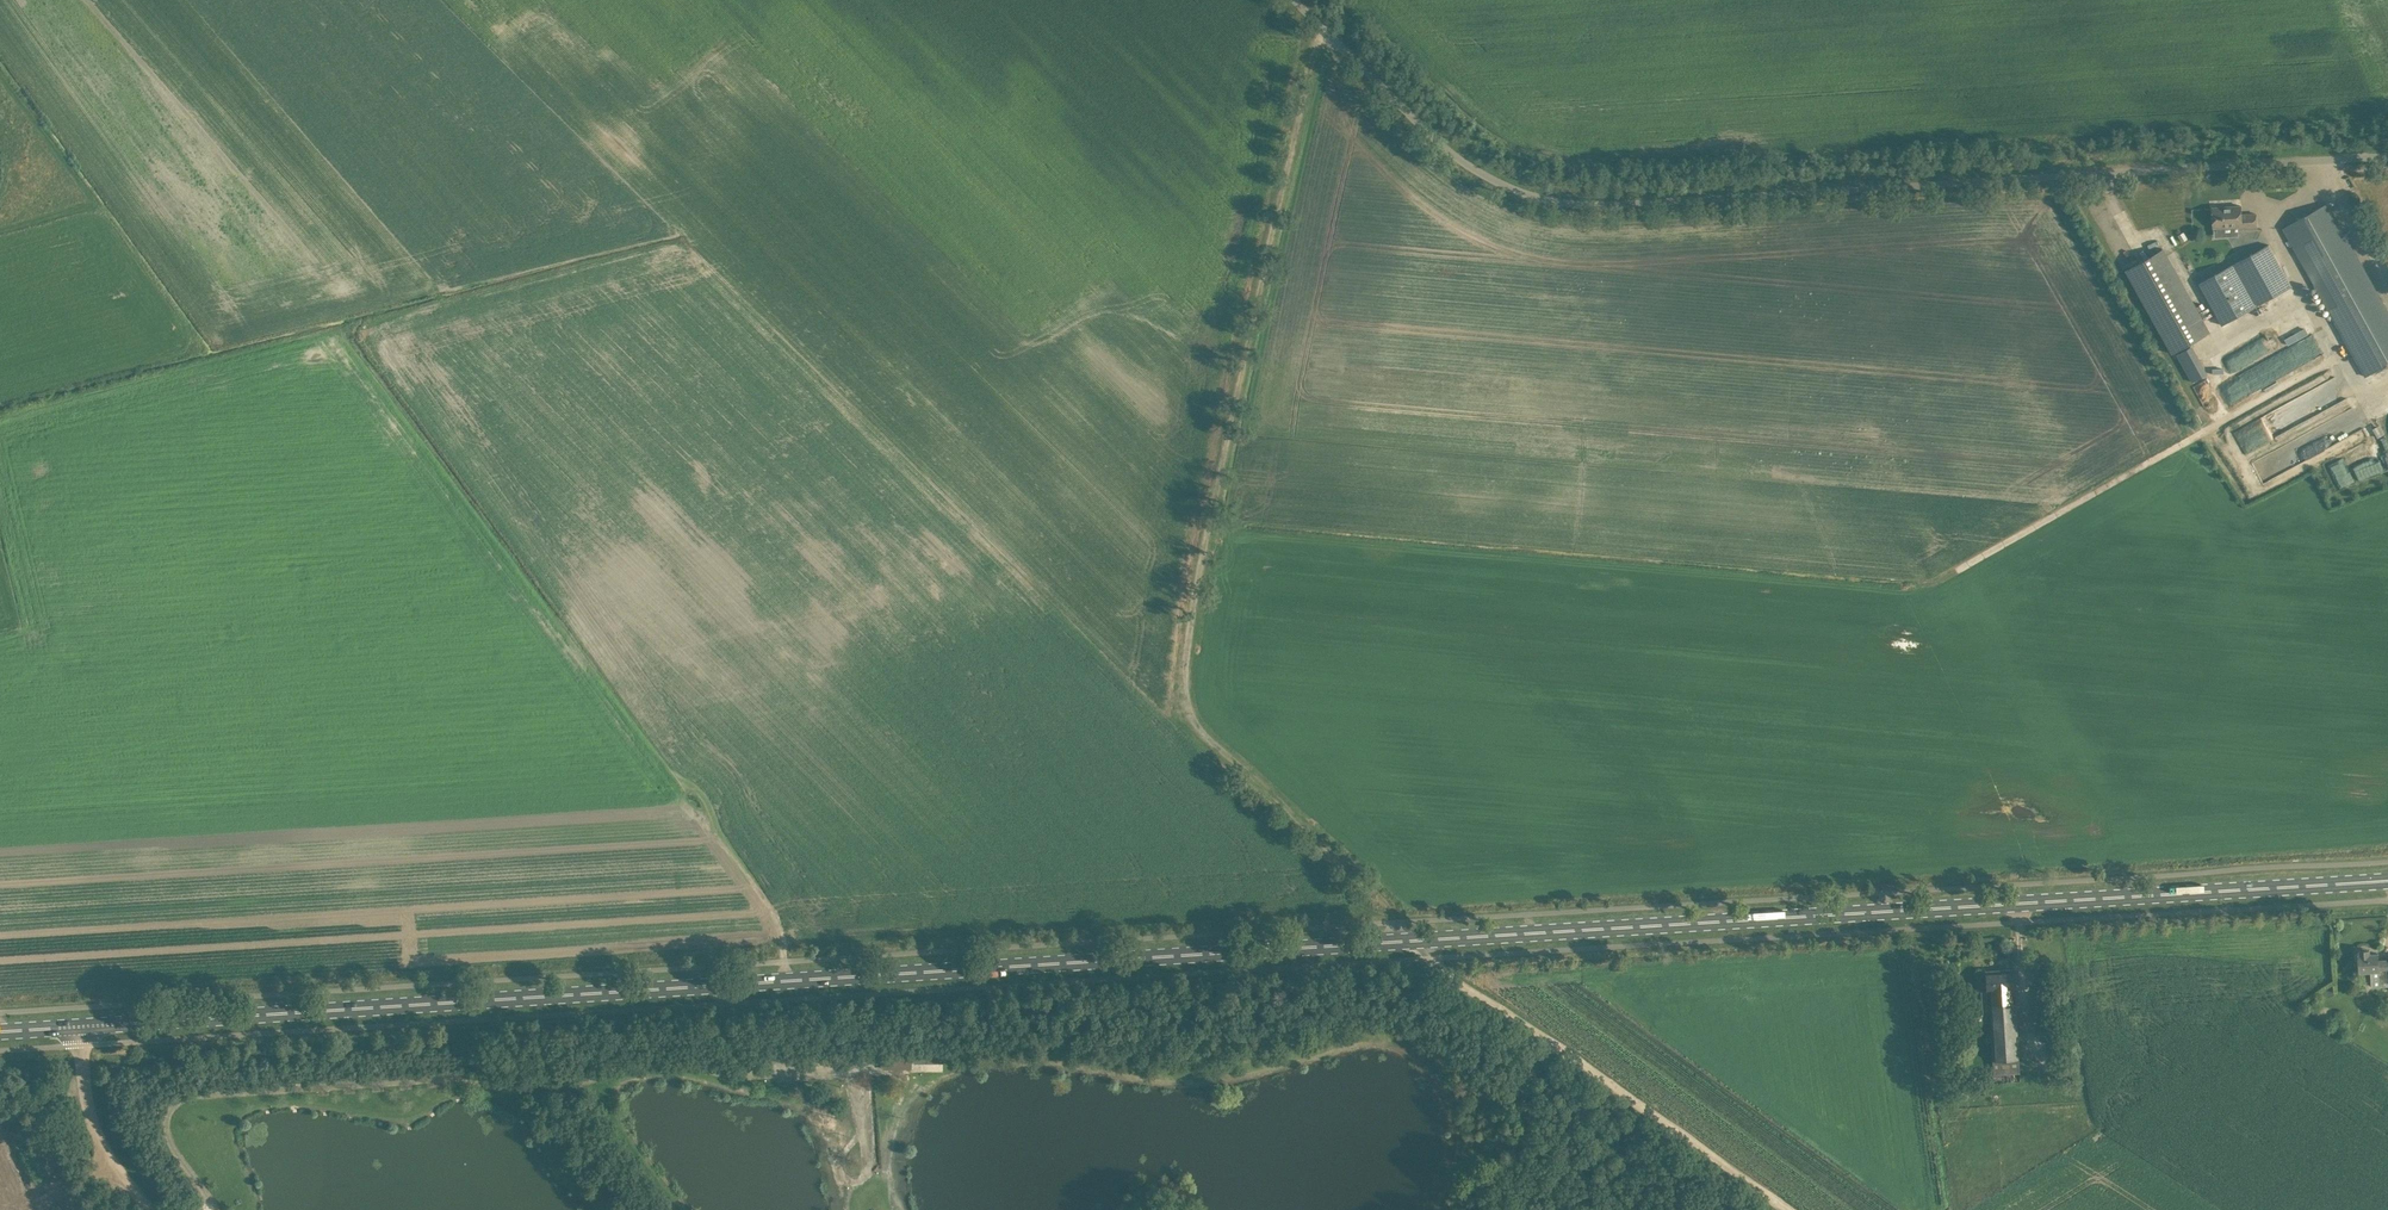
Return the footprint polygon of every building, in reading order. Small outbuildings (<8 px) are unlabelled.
[(2328,203),(2284,227),(2289,237),(2285,239),(2288,245),(2293,243),(2366,376),(2387,364),(2387,311),(2328,203)] [(2239,226),(2239,230),(2257,228),(2257,213),(2248,213),(2248,216),(2242,216),(2241,205),(2213,207),(2214,227),(2239,226)] [(2269,244),(2234,263),(2258,305),(2292,286),(2269,244)] [(2163,248),(2125,269),(2171,353),(2209,332),(2163,248)] [(2256,306),(2233,264),(2199,283),(2222,324),(2256,306)] [(2176,352),(2191,381),(2206,373),(2192,344),(2176,352)] [(2374,430),(2375,432),(2378,437),(2385,433),(2381,427),(2374,430)] [(2379,960),(2378,953),(2359,954),(2361,972),(2379,971),(2380,985),(2387,985),(2387,959),(2379,960)] [(2016,990),(2016,983),(2015,968),(1985,970),(1986,984),(1986,991),(1981,991),(1981,998),(1988,998),(1992,1075),(2019,1074),(2014,990),(2016,990)] [(1972,1025),(1984,1024),(1983,1014),(1971,1015),(1972,1025)] [(944,1048),(922,1048),(922,1062),(943,1062),(944,1062),(944,1048)] [(882,1068),(902,1068),(912,1067),(912,1052),(882,1053),(882,1068)]
